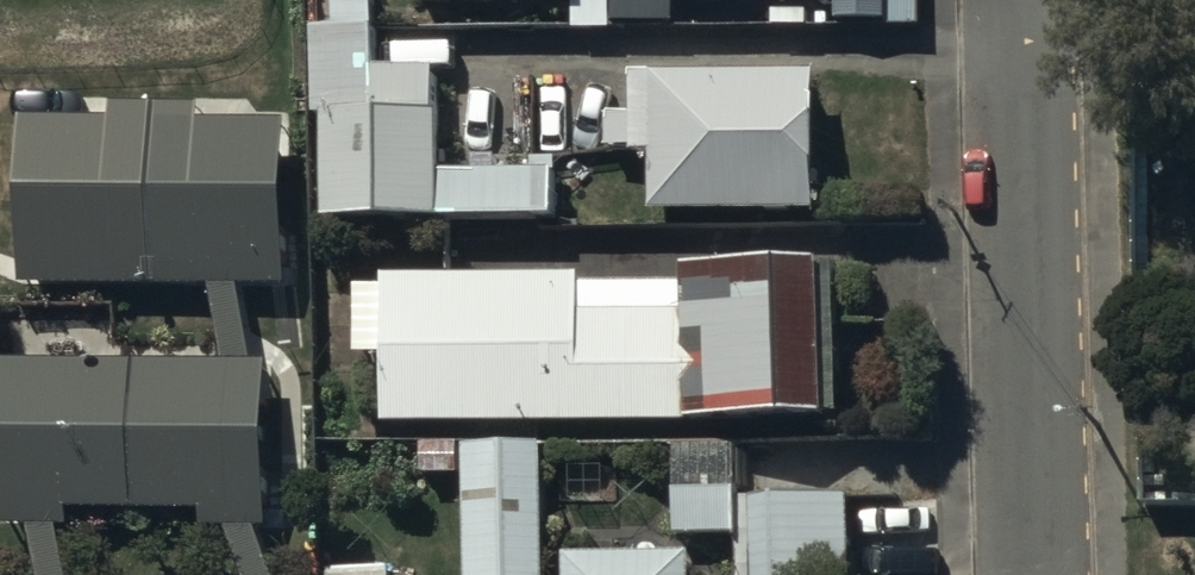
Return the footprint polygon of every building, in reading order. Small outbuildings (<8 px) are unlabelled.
[(421,19),(581,18),(581,0),(421,0),(421,19)] [(680,15),(837,14),(838,37),(920,37),(920,0),(680,0),(680,15)] [(441,74),(380,74),(380,33),(317,33),(317,128),(326,128),(326,240),(557,239),(557,184),(442,184),(441,74)] [(652,172),(652,230),(820,230),(820,83),(749,83),(749,78),(725,78),(725,83),(634,83),(634,131),(608,131),(608,165),(632,165),(632,172),(652,172)] [(199,138),(198,120),(112,119),(112,137),(24,137),(23,300),(211,300),(227,369),(11,368),(4,544),(31,543),(36,574),(74,574),(74,520),(204,519),(204,538),(228,537),(242,574),(268,574),(256,540),(268,540),(271,372),(257,370),(242,303),(288,302),(284,136),(199,138)] [(386,299),(356,299),(354,370),(385,371),(388,447),(842,431),(837,289),(687,294),(687,299),(583,303),(583,290),(386,290),(386,299)] [(463,459),(465,574),(545,574),(543,458),(463,459)] [(752,501),(753,574),(853,574),(852,500),(752,501)] [(740,502),(675,502),(675,549),(740,549),(740,502)]
